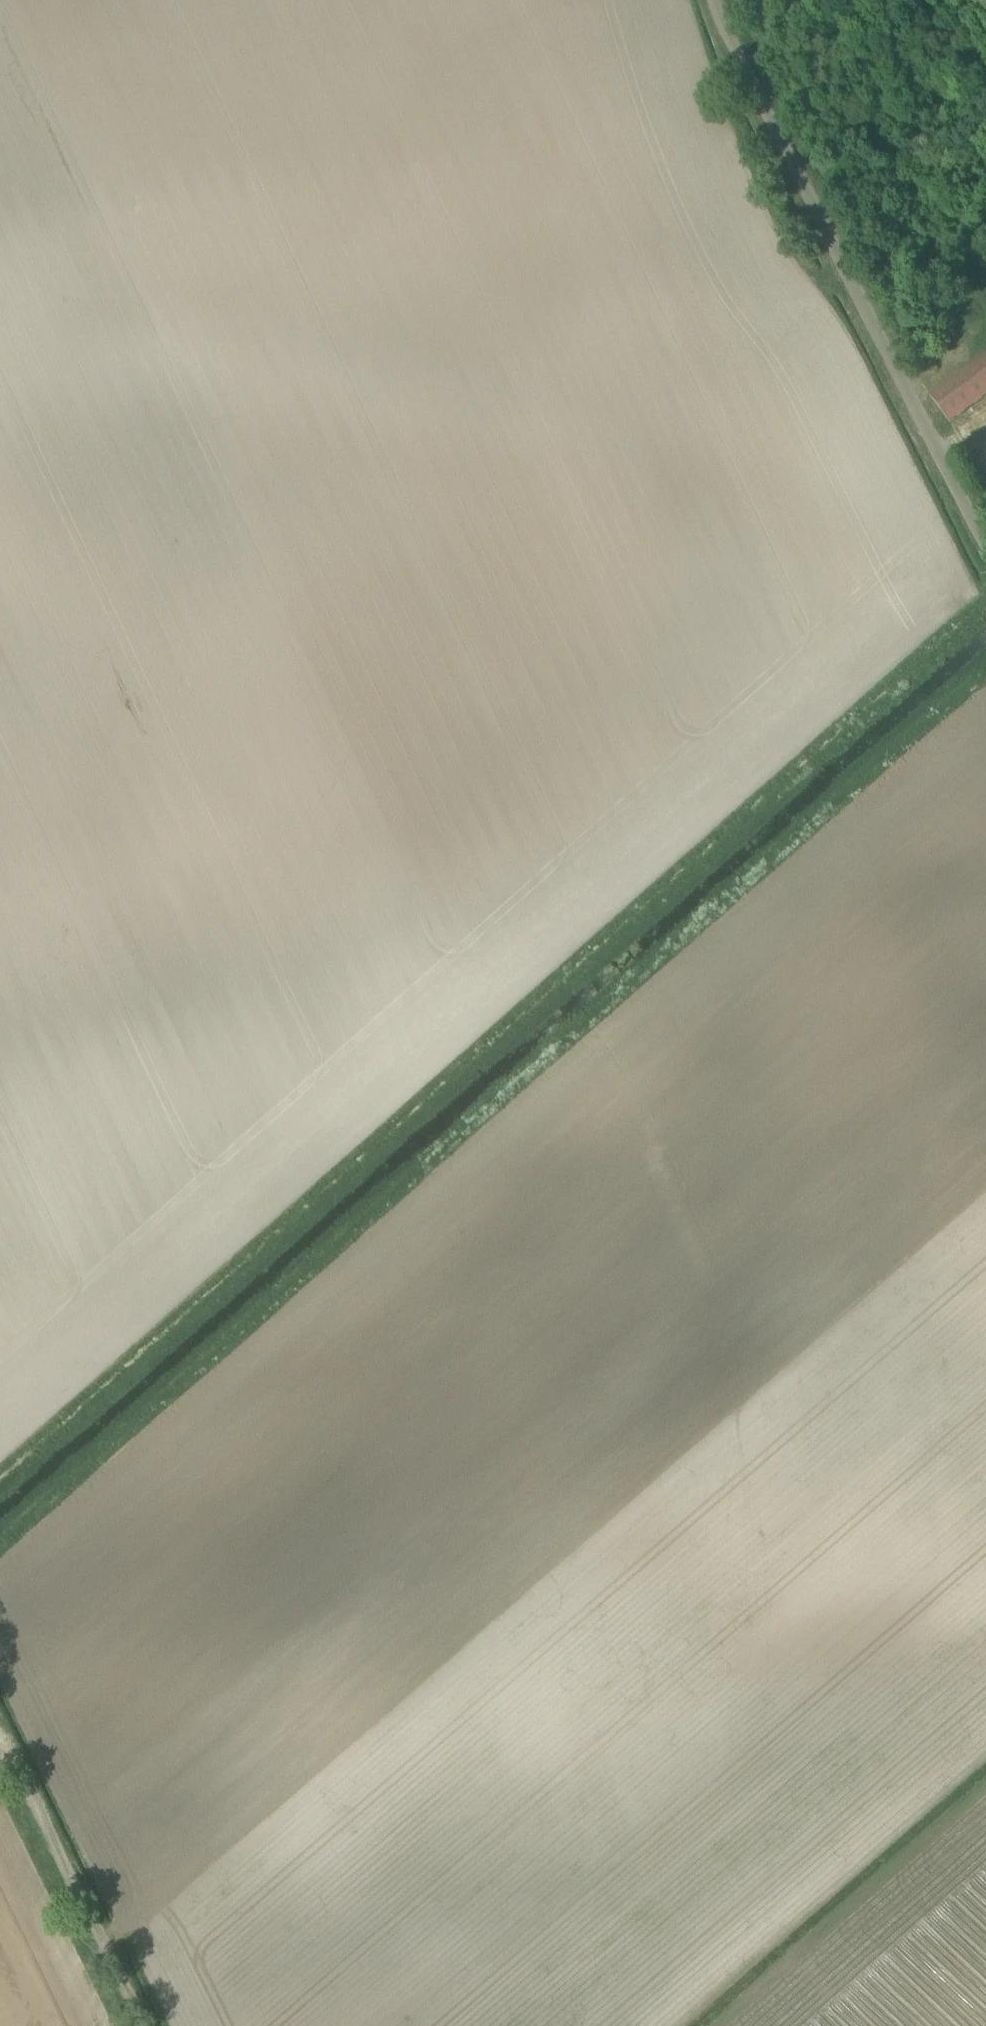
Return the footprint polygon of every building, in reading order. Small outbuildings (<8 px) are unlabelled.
[(930,394),(950,422),(985,396),(985,353),(930,394)]
